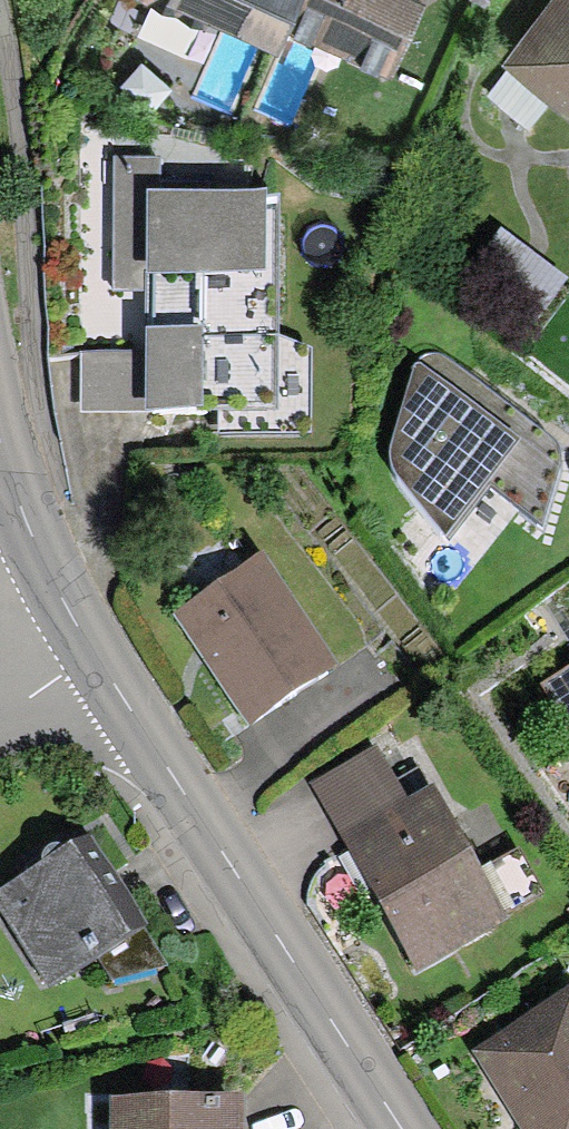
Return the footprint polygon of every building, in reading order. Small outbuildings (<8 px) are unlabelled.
[(276,44),(284,29),(296,0),(171,0),(276,44)] [(284,29),(401,77),(432,0),(296,0),(284,29)] [(509,62),(568,113),(568,0),(555,0),(509,62)] [(266,189),(159,190),(159,158),(112,158),(112,293),(146,293),(146,350),(80,350),(80,407),(218,407),(218,431),(312,431),(312,351),(277,336),(277,209),(266,205),(266,189)] [(568,277),(568,271),(506,231),(477,277),(542,319),(568,277)] [(426,354),(416,368),(391,451),(391,460),(393,475),(445,542),(489,485),(543,529),(562,466),(558,443),(439,352),(426,354)] [(257,557),(176,616),(253,721),(334,663),(257,557)] [(542,688),(568,731),(568,672),(542,688)] [(380,754),(311,792),(414,979),(509,927),(439,800),(413,814),(380,754)] [(0,889),(0,914),(44,991),(154,928),(98,832),(0,889)] [(476,1060),(518,1128),(568,1128),(568,1004),(476,1060)] [(112,1097),(112,1128),(243,1128),(243,1098),(112,1097)]
